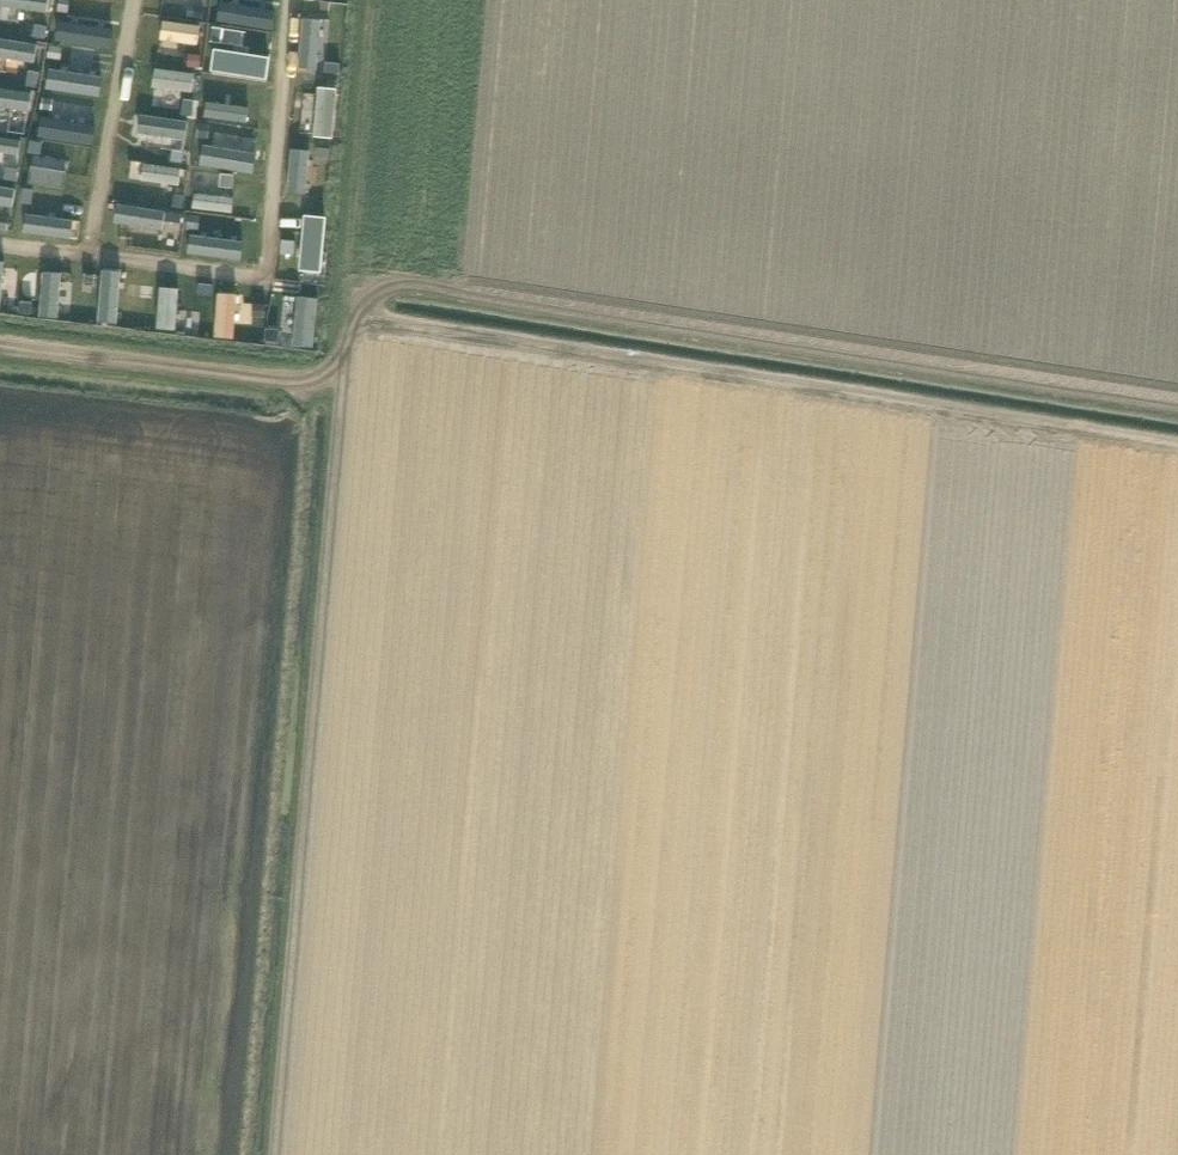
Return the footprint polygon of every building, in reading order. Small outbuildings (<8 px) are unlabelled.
[(45,10),(47,0),(0,0),(0,4),(45,10)] [(272,25),(274,5),(238,0),(220,0),(218,17),(272,25)] [(307,73),(340,76),(347,0),(313,0),(312,7),(311,25),(313,25),(312,44),(309,44),(307,73)] [(56,41),(110,49),(113,29),(59,21),(56,41)] [(212,69),(266,76),(268,56),(214,49),(212,69)] [(46,89),(100,96),(102,76),(49,69),(46,89)] [(28,109),(31,89),(0,85),(0,105),(28,109)] [(318,86),(313,135),(333,137),(338,88),(318,86)] [(135,132),(184,139),(187,120),(138,112),(135,132)] [(40,134),(93,141),(96,121),(42,114),(40,134)] [(199,164),(253,171),(255,151),(202,144),(199,164)] [(13,208),(16,188),(0,186),(0,206),(13,208)] [(115,221),(163,227),(166,207),(117,201),(115,221)] [(22,232),(70,239),(73,219),(24,213),(22,232)] [(305,215),(300,264),(320,266),(326,217),(305,215)] [(186,254),(240,261),(243,241),(189,234),(186,254)] [(43,272),(39,318),(58,319),(62,274),(43,272)] [(160,287),(157,330),(176,331),(179,288),(160,287)] [(298,296),(292,346),(313,348),(318,299),(298,296)]
